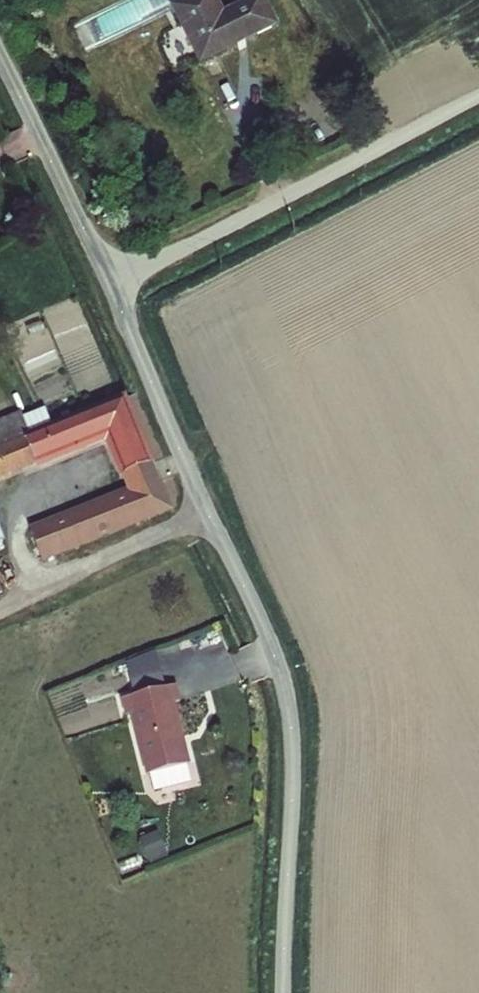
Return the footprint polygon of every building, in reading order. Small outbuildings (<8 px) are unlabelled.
[(170,2),(200,63),(280,22),(269,0),(239,0),(225,7),(221,0),(174,0),(170,2)] [(23,410),(0,419),(0,480),(39,464),(40,467),(107,441),(120,475),(123,473),(155,461),(127,391),(53,422),(46,406),(25,415),(23,410)] [(161,476),(155,461),(123,473),(128,487),(161,476)] [(175,509),(161,476),(128,487),(29,526),(44,561),(175,509)] [(126,662),(133,695),(166,686),(156,650),(126,662)] [(181,700),(177,684),(166,686),(133,695),(121,698),(125,715),(130,713),(146,775),(150,774),(187,763),(191,762),(176,701),(181,700)] [(187,763),(150,774),(155,791),(192,781),(187,763)] [(169,856),(158,830),(139,839),(150,864),(169,856)]
